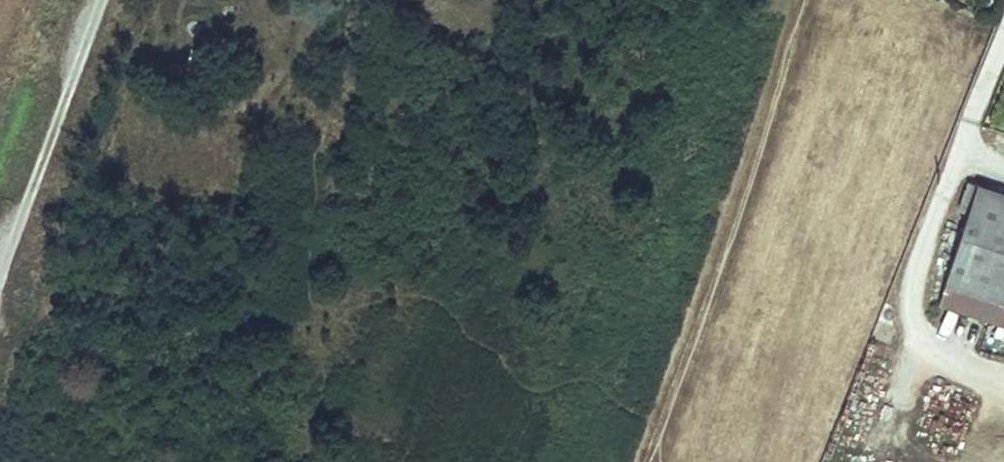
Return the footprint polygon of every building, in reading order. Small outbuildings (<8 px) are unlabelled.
[(968,174),(959,202),(970,206),(943,291),(1003,311),(1003,185),(968,174)] [(997,326),(993,341),(1003,344),(1003,328),(997,326)]
